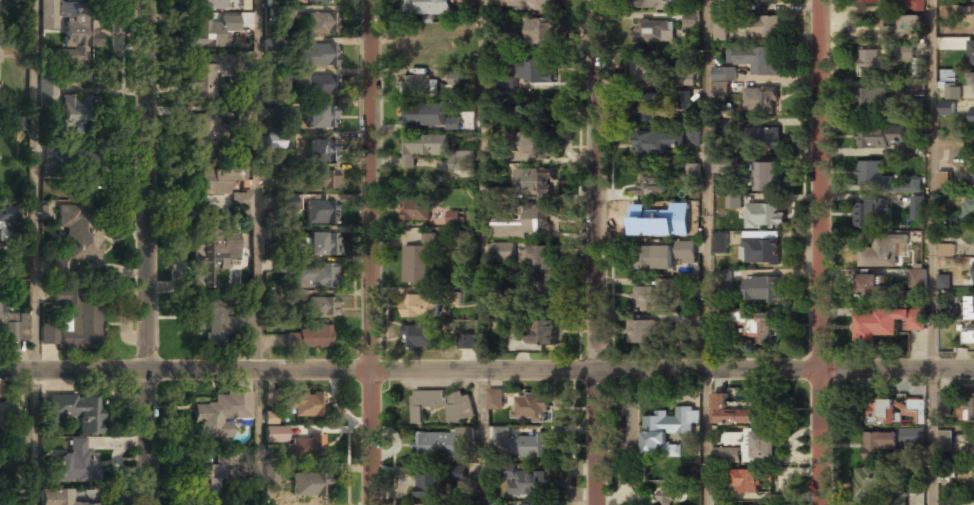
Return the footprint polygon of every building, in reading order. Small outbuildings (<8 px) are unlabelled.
[(55,29),(55,0),(42,0),(42,29),(55,29)] [(225,0),(192,0),(192,9),(225,9),(225,0)] [(452,0),(406,0),(407,16),(452,16),(452,0)] [(488,9),(555,7),(555,0),(488,0),(488,9)] [(634,9),(675,9),(675,0),(634,0),(634,9)] [(924,12),(923,0),(901,0),(902,12),(924,12)] [(292,8),(268,8),(268,20),(293,19),(292,8)] [(698,12),(685,13),(685,27),(699,26),(698,12)] [(336,14),(307,14),(307,35),(336,35),(336,14)] [(251,16),(235,15),(234,28),(251,28),(251,16)] [(193,47),(228,47),(228,23),(210,23),(210,16),(193,16),(193,47)] [(780,37),(780,16),(752,16),(752,37),(780,37)] [(900,17),(901,32),(922,32),(922,16),(900,17)] [(527,18),(527,45),(554,45),(554,18),(527,18)] [(99,47),(99,19),(63,19),(63,61),(88,61),(88,47),(99,47)] [(634,19),(634,42),(673,42),(673,19),(634,19)] [(725,23),(713,23),(713,40),(725,39),(725,23)] [(881,41),(895,41),(895,28),(881,28),(881,41)] [(263,51),(278,51),(278,39),(263,39),(263,51)] [(335,43),(297,43),(297,66),(335,66),(335,43)] [(913,60),(913,45),(892,45),(892,60),(913,60)] [(730,47),(730,65),(752,65),(751,76),(777,76),(778,48),(730,47)] [(859,50),(859,72),(881,72),(880,50),(859,50)] [(653,79),(653,57),(634,57),(634,79),(653,79)] [(189,92),(212,92),(212,74),(225,74),(225,58),(188,59),(189,92)] [(554,58),(510,58),(510,81),(554,81),(554,58)] [(713,69),(713,81),(734,81),(734,69),(713,69)] [(946,99),(958,99),(958,69),(941,69),(941,80),(946,80),(946,99)] [(39,72),(40,112),(55,112),(54,71),(39,72)] [(450,84),(464,84),(464,71),(450,72),(450,84)] [(694,85),(694,72),(675,72),(676,85),(694,85)] [(334,96),(334,74),(296,74),(296,96),(334,96)] [(515,86),(515,75),(503,76),(504,87),(515,86)] [(431,76),(403,76),(403,93),(431,93),(431,76)] [(943,116),(953,113),(949,101),(958,98),(955,86),(945,89),(949,102),(939,104),(943,116)] [(777,89),(744,89),(744,113),(777,113),(777,89)] [(887,110),(887,89),(855,89),(855,110),(887,110)] [(690,90),(678,90),(677,109),(689,109),(690,90)] [(62,123),(85,123),(85,95),(62,95),(62,123)] [(659,95),(635,95),(635,121),(659,121),(659,95)] [(445,118),(445,104),(403,105),(403,127),(429,127),(429,118),(445,118)] [(293,107),(277,107),(277,121),(293,121),(293,107)] [(336,107),(305,107),(305,129),(336,129),(336,107)] [(192,115),(192,150),(217,150),(217,115),(192,115)] [(25,117),(11,116),(11,130),(25,131),(25,117)] [(447,129),(459,129),(458,117),(447,117),(447,129)] [(687,145),(700,145),(701,125),(687,125),(687,145)] [(858,148),(905,147),(905,127),(857,128),(858,148)] [(743,128),(743,147),(782,147),(782,128),(743,128)] [(521,155),(548,155),(548,131),(521,131),(521,155)] [(670,144),(684,144),(684,131),(634,131),(634,154),(670,154),(670,144)] [(284,149),(284,134),(267,133),(267,149),(284,149)] [(448,155),(448,136),(403,136),(403,168),(415,168),(415,155),(448,155)] [(306,162),(335,162),(335,141),(306,141),(306,162)] [(60,148),(60,180),(96,180),(96,148),(60,148)] [(494,163),(507,163),(508,150),(494,150),(494,163)] [(713,173),(735,172),(735,156),(713,157),(713,173)] [(462,157),(451,157),(451,170),(462,170),(462,157)] [(881,162),(857,161),(856,187),(909,188),(909,182),(881,181),(881,162)] [(687,186),(698,186),(698,163),(688,163),(687,186)] [(757,191),(780,191),(780,163),(757,163),(757,191)] [(525,193),(555,193),(555,167),(515,167),(515,188),(525,188),(525,193)] [(197,169),(196,211),(228,212),(229,170),(197,169)] [(336,190),(336,170),(308,170),(308,190),(336,190)] [(666,195),(666,170),(640,170),(640,195),(666,195)] [(939,188),(947,188),(947,173),(939,173),(939,188)] [(252,192),(231,192),(231,205),(241,205),(241,219),(251,219),(252,192)] [(727,208),(741,208),(741,194),(727,194),(727,208)] [(973,194),(973,199),(963,198),(963,215),(973,215),(973,194)] [(295,211),(294,195),(277,196),(277,212),(295,211)] [(911,196),(912,220),(925,220),(925,196),(911,196)] [(429,199),(401,198),(401,221),(428,222),(429,199)] [(335,200),(306,200),(306,224),(335,224),(335,200)] [(854,227),(884,227),(884,200),(854,200),(854,227)] [(745,227),(783,227),(783,204),(745,204),(745,227)] [(557,235),(557,205),(526,205),(526,220),(494,220),(494,235),(557,235)] [(0,206),(0,223),(16,223),(16,207),(0,206)] [(656,206),(632,206),(632,230),(656,230),(656,206)] [(99,230),(84,231),(84,219),(74,219),(74,209),(58,209),(58,228),(65,228),(66,253),(52,253),(52,274),(74,274),(74,269),(100,268),(99,230)] [(458,214),(450,214),(450,223),(459,222),(458,214)] [(686,225),(670,225),(670,237),(687,236),(686,225)] [(305,258),(337,258),(337,233),(305,233),(305,258)] [(724,233),(714,233),(714,251),(724,251),(724,233)] [(192,288),(216,288),(216,274),(225,274),(225,250),(239,250),(239,234),(192,234),(192,288)] [(867,235),(866,265),(897,266),(898,244),(907,244),(907,235),(867,235)] [(403,247),(404,283),(433,283),(432,236),(424,236),(424,247),(403,247)] [(779,265),(779,238),(741,238),(741,265),(779,265)] [(695,241),(676,241),(676,245),(635,245),(635,270),(673,270),(673,262),(695,262),(695,241)] [(491,260),(514,261),(514,242),(491,242),(491,260)] [(938,256),(953,256),(953,243),(938,243),(938,256)] [(555,245),(529,245),(530,268),(537,268),(538,295),(556,295),(555,245)] [(297,267),(297,282),(307,282),(307,290),(335,290),(335,267),(297,267)] [(732,269),(715,270),(715,291),(732,290),(732,269)] [(911,287),(925,287),(925,269),(911,269),(911,287)] [(860,295),(891,295),(891,285),(882,285),(882,274),(860,274),(860,295)] [(951,275),(938,274),(937,288),(951,288),(951,275)] [(780,277),(744,277),(744,302),(780,302),(780,277)] [(633,309),(661,309),(661,287),(633,287),(633,309)] [(69,305),(69,344),(100,343),(100,302),(74,302),(74,288),(53,288),(53,305),(69,305)] [(460,292),(448,292),(448,304),(460,304),(460,292)] [(403,295),(403,317),(439,317),(439,295),(403,295)] [(973,319),(973,296),(964,297),(964,319),(973,319)] [(308,298),(308,318),(336,318),(336,298),(308,298)] [(223,344),(225,304),(197,303),(196,320),(206,320),(205,343),(223,344)] [(937,318),(951,318),(951,305),(938,305),(937,318)] [(252,307),(238,307),(238,333),(252,334),(252,307)] [(925,309),(857,309),(857,340),(878,340),(878,332),(925,332),(925,309)] [(727,310),(726,326),(747,327),(747,342),(776,343),(776,311),(727,310)] [(2,328),(2,342),(27,341),(27,314),(0,315),(0,328),(2,328)] [(530,344),(560,344),(560,319),(530,319),(530,344)] [(628,321),(628,342),(661,342),(661,321),(628,321)] [(41,344),(58,344),(57,323),(40,324),(41,344)] [(973,346),(973,324),(965,324),(965,346),(973,346)] [(434,326),(404,326),(404,348),(434,348),(434,326)] [(330,349),(330,331),(286,331),(286,349),(330,349)] [(474,347),(473,339),(463,340),(464,348),(474,347)] [(503,408),(503,389),(489,388),(489,408),(503,408)] [(411,393),(412,424),(425,424),(425,409),(447,408),(447,422),(474,422),(473,392),(411,393)] [(938,416),(952,416),(952,392),(938,392),(938,416)] [(764,405),(732,406),(732,393),(713,393),(713,423),(764,423),(764,405)] [(231,438),(231,420),(251,419),(251,394),(214,394),(214,404),(193,404),(194,438),(231,438)] [(323,394),(286,395),(286,417),(323,417),(323,394)] [(514,421),(550,421),(550,396),(514,396),(514,421)] [(48,397),(48,425),(59,425),(59,418),(78,418),(78,435),(101,435),(101,397),(48,397)] [(925,425),(919,425),(919,410),(899,410),(898,398),(867,399),(868,458),(893,457),(893,446),(925,445),(925,425)] [(14,421),(14,403),(0,403),(0,422),(14,421)] [(685,455),(685,444),(671,445),(671,433),(691,433),(691,425),(700,425),(700,406),(676,407),(676,414),(667,414),(667,409),(654,409),(654,416),(644,416),(644,456),(685,455)] [(277,424),(277,412),(265,412),(265,424),(277,424)] [(29,419),(14,418),(13,446),(28,447),(29,419)] [(287,427),(264,427),(264,442),(287,442),(287,427)] [(724,444),(744,444),(744,459),(776,459),(776,432),(724,431),(724,444)] [(952,442),(952,431),(939,431),(939,442),(952,442)] [(415,433),(415,458),(458,458),(458,433),(415,433)] [(547,457),(547,436),(513,436),(513,457),(547,457)] [(324,459),(324,437),(286,437),(286,459),(324,459)] [(86,440),(68,440),(68,455),(51,455),(50,481),(95,482),(96,453),(85,452),(86,440)] [(963,458),(973,458),(973,446),(963,446),(963,458)] [(717,459),(739,459),(739,450),(717,450),(717,459)] [(277,485),(278,464),(265,464),(264,485),(277,485)] [(465,482),(466,465),(449,464),(448,481),(465,482)] [(194,504),(220,504),(220,465),(194,465),(194,504)] [(883,466),(859,466),(859,495),(883,495),(883,466)] [(508,481),(508,495),(543,495),(543,470),(502,470),(502,481),(508,481)] [(733,493),(766,493),(766,482),(772,482),(772,470),(733,470),(733,493)] [(293,496),(329,496),(329,472),(293,472),(293,496)] [(448,477),(416,476),(416,498),(448,498),(448,477)] [(10,488),(2,487),(2,498),(10,498),(10,488)] [(673,489),(658,489),(658,504),(673,504),(673,489)] [(40,491),(40,504),(98,504),(72,504),(73,491),(40,491)]
